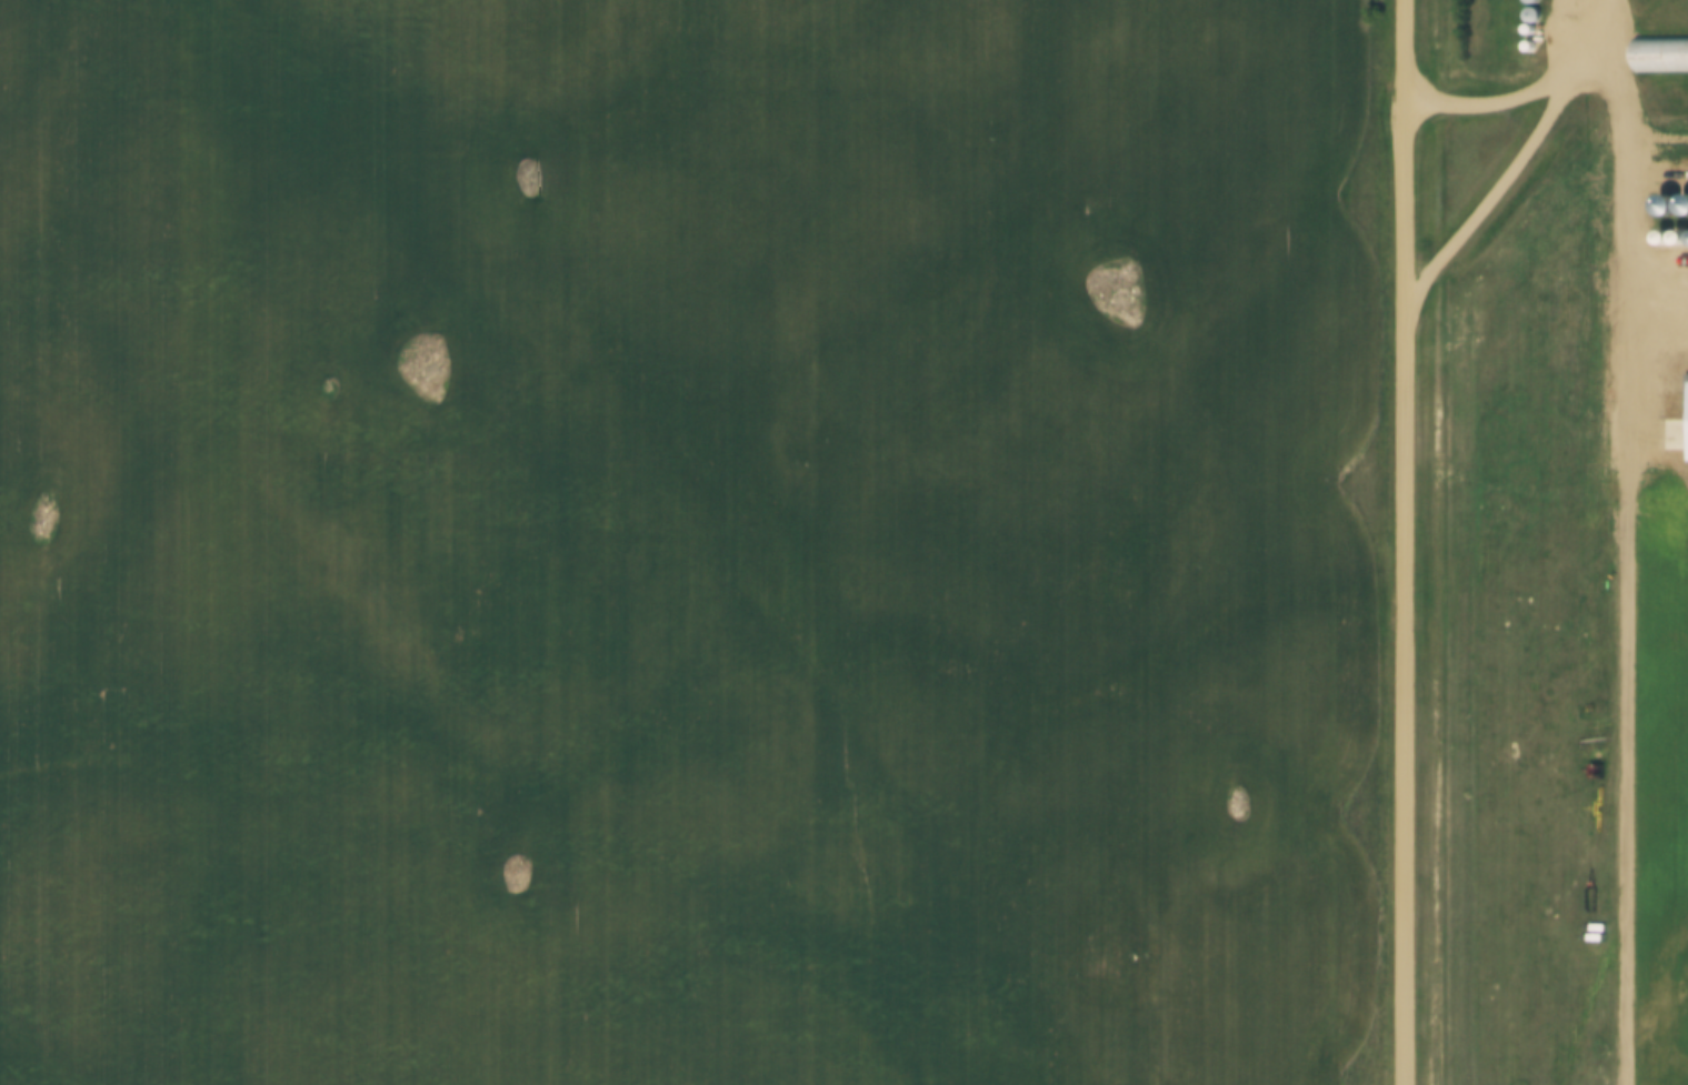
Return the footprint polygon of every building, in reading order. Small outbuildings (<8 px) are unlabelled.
[(1653,71),(1687,70),(1687,37),(1652,37),(1653,71)]
